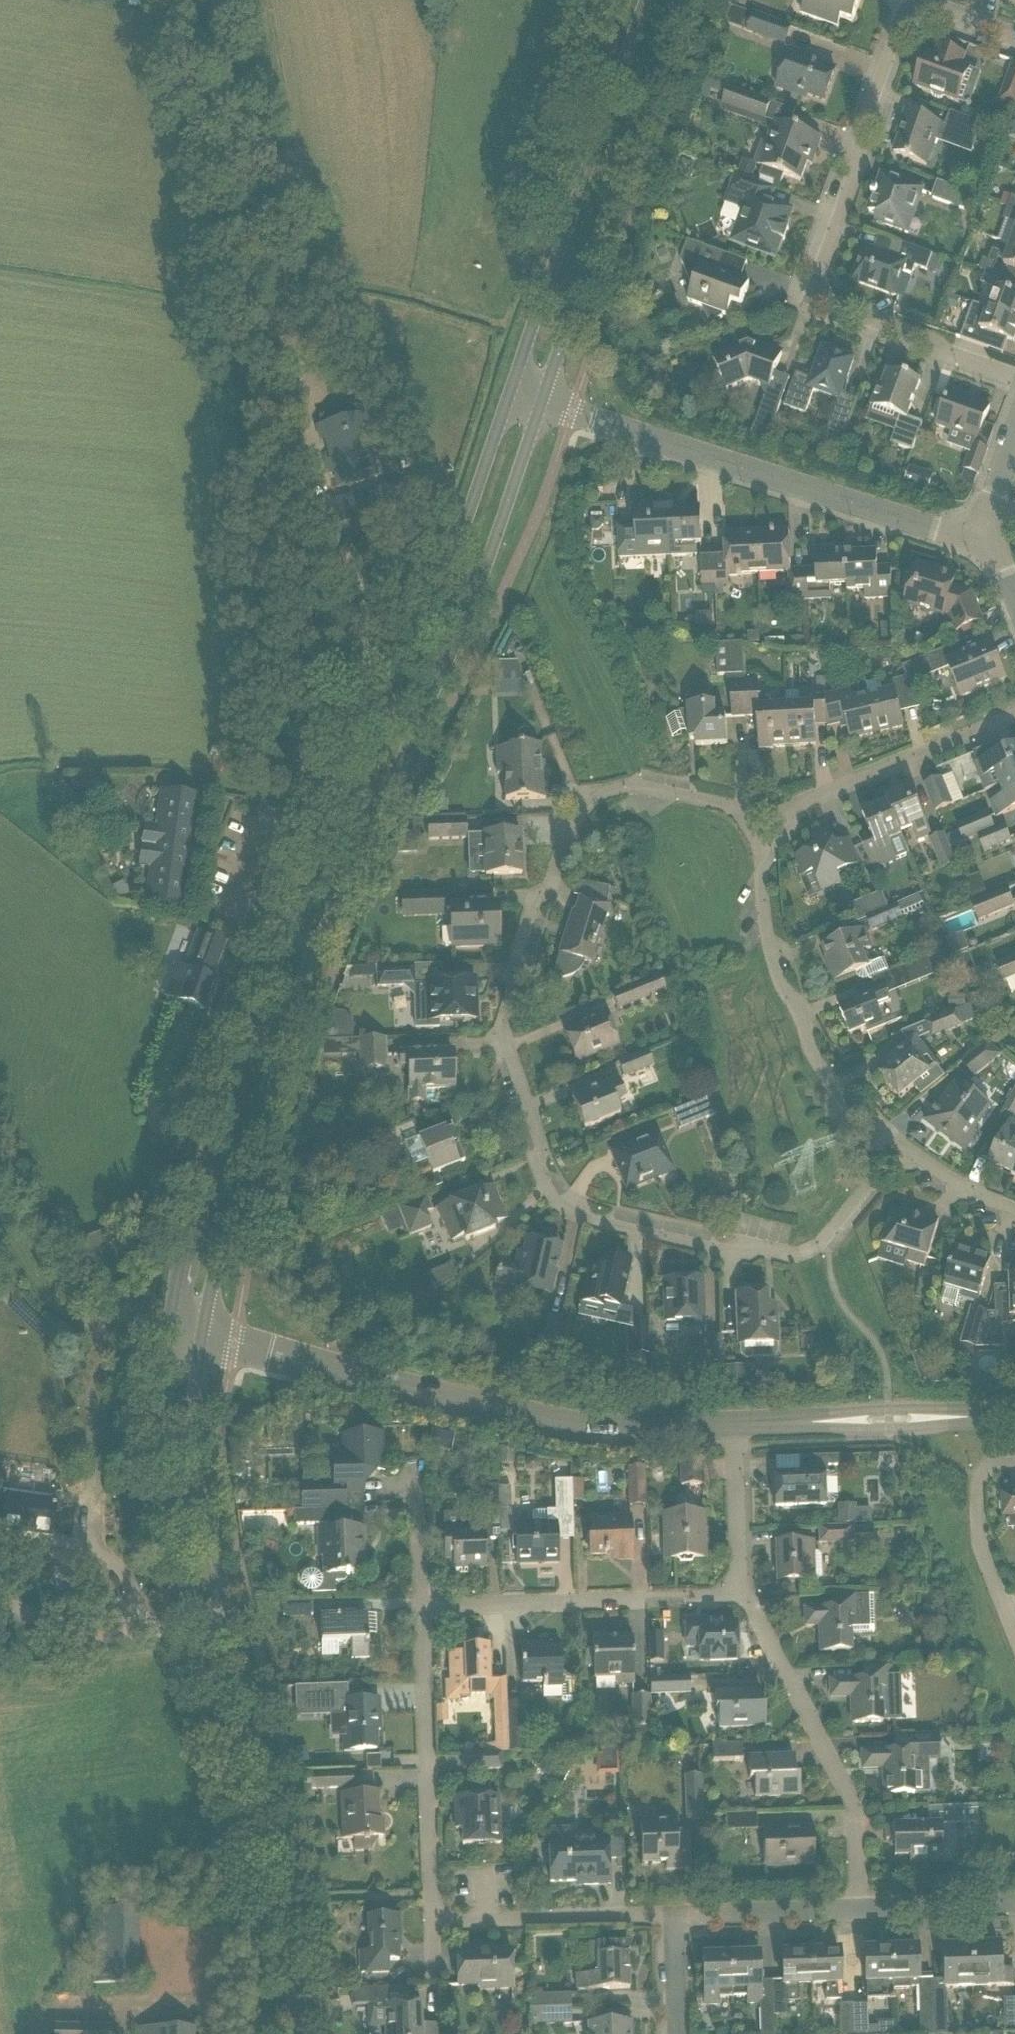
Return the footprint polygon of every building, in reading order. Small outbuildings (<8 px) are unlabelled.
[(809,17),(827,23),(831,14),(853,22),(861,0),(807,0),(802,14),(809,17)] [(791,28),(752,14),(746,31),(786,45),(791,28)] [(938,57),(927,53),(915,87),(931,93),(932,94),(933,95),(934,97),(935,98),(936,98),(938,99),(939,99),(941,99),(942,99),(944,98),(945,98),(958,102),(970,69),(962,66),(966,56),(939,47),(937,52),(939,53),(938,57)] [(813,58),(790,50),(776,88),(808,99),(809,96),(825,102),(836,70),(812,61),(813,58)] [(1007,80),(998,103),(1014,109),(1014,61),(1007,80)] [(772,103),(729,88),(723,105),(765,121),(772,103)] [(929,166),(943,125),(925,118),(906,111),(900,128),(903,130),(894,154),(929,166)] [(983,124),(950,112),(946,126),(978,137),(983,124)] [(822,138),(803,132),(775,122),(759,166),(763,168),(759,177),(781,185),(784,175),(801,181),(811,155),(815,157),(822,138)] [(735,174),(724,204),(742,211),(731,240),(755,249),(774,255),(780,239),(785,227),(790,211),(771,204),(763,201),(768,187),(768,186),(760,183),(756,182),(752,180),(738,175),(735,174)] [(876,222),(910,234),(925,191),(883,175),(877,192),(874,191),(872,196),(875,197),(870,211),(879,214),(876,222)] [(940,183),(934,200),(969,212),(975,195),(940,183)] [(1008,208),(1004,220),(1014,224),(1014,210),(1008,208)] [(719,273),(726,255),(687,240),(680,261),(692,288),(688,301),(701,306),(709,324),(723,318),(724,314),(728,316),(732,304),(741,307),(750,284),(719,273)] [(855,277),(853,281),(889,294),(896,276),(904,272),(913,275),(916,267),(927,271),(933,255),(903,244),(897,259),(865,247),(859,264),(856,264),(853,275),(855,277)] [(1012,245),(1005,266),(990,260),(986,272),(1013,282),(1014,276),(1014,246),(1012,245)] [(988,309),(1014,319),(1014,295),(1009,293),(1013,282),(986,272),(981,283),(988,286),(996,290),(988,309)] [(1014,339),(1014,319),(988,309),(985,320),(977,317),(974,326),(966,323),(961,339),(988,349),(994,335),(1014,342),(1014,339)] [(740,345),(713,357),(727,390),(749,381),(770,388),(782,354),(757,345),(756,347),(748,344),(741,347),(740,345)] [(855,359),(823,347),(811,379),(796,373),(784,406),(806,414),(814,391),(839,400),(828,429),(844,435),(857,400),(842,394),(855,359)] [(643,355),(634,359),(639,371),(646,368),(652,366),(648,357),(643,355)] [(907,418),(920,382),(905,377),(905,378),(888,372),(882,387),(879,386),(872,406),(895,415),(892,423),(898,425),(891,444),(913,451),(923,423),(907,418)] [(974,403),(949,394),(937,425),(978,440),(990,407),(974,401),(974,403)] [(751,436),(767,442),(781,403),(765,397),(751,436)] [(338,487),(377,476),(358,405),(318,417),(331,461),(326,462),(329,474),(334,472),(338,487)] [(988,449),(974,444),(965,470),(978,475),(988,449)] [(893,470),(890,480),(898,482),(901,473),(893,470)] [(640,557),(670,556),(668,504),(636,506),(637,529),(633,529),(631,524),(619,524),(620,558),(640,557)] [(681,504),(668,504),(670,556),(697,555),(697,545),(702,544),(700,509),(682,510),(681,504)] [(758,533),(759,574),(790,572),(792,605),(805,605),(805,601),(803,575),(791,576),(790,531),(758,533)] [(714,551),(715,585),(729,584),(729,577),(742,576),(742,574),(759,574),(758,533),(726,534),(726,550),(714,551)] [(802,570),(803,575),(805,601),(831,600),(831,586),(847,585),(847,554),(847,548),(815,549),(816,570),(802,570)] [(715,585),(714,551),(701,551),(703,585),(715,585)] [(847,554),(847,585),(847,591),(864,590),(865,599),(892,598),(891,568),(878,568),(877,553),(847,554)] [(957,631),(963,629),(982,621),(970,594),(952,588),(955,580),(939,575),(940,573),(918,566),(906,604),(943,616),(944,613),(950,615),(957,631)] [(733,717),(746,717),(744,684),(746,683),(743,643),(716,644),(718,676),(728,676),(728,684),(730,684),(733,717)] [(957,646),(928,658),(935,675),(950,668),(962,697),(1005,679),(991,644),(961,656),(957,646)] [(495,663),(495,679),(519,679),(519,663),(495,663)] [(869,696),(878,734),(904,728),(899,708),(918,703),(907,678),(882,683),(884,693),(869,696)] [(758,683),(746,683),(744,684),(746,717),(759,717),(761,750),(774,749),(774,747),(789,746),(787,707),(772,708),(771,694),(759,695),(758,683)] [(827,717),(826,697),(826,691),(801,692),(802,706),(787,707),(789,746),(816,745),(815,717),(827,717)] [(878,734),(869,696),(854,700),(852,691),(826,697),(827,717),(827,724),(847,720),(851,740),(878,734)] [(688,706),(689,712),(680,712),(681,714),(667,719),(674,737),(687,732),(690,732),(690,740),(696,740),(696,746),(728,744),(727,717),(716,717),(716,704),(688,706)] [(1001,785),(1014,779),(1014,749),(1001,755),(996,744),(973,753),(978,764),(975,765),(986,791),(1001,785)] [(518,748),(504,748),(505,775),(505,800),(545,799),(545,778),(541,778),(540,763),(540,745),(518,745),(518,748)] [(952,805),(949,798),(941,779),(925,786),(936,812),(952,805)] [(1001,785),(1006,797),(991,803),(996,817),(1014,809),(1014,779),(1001,785)] [(887,799),(902,836),(903,836),(901,832),(913,827),(918,840),(932,835),(913,789),(887,799)] [(152,869),(147,901),(165,904),(184,907),(190,865),(198,865),(202,842),(194,841),(200,798),(180,795),(170,794),(162,793),(158,826),(152,869)] [(437,793),(426,794),(427,813),(437,813),(437,793)] [(909,855),(902,836),(887,799),(886,800),(888,803),(863,814),(870,833),(859,837),(866,856),(874,872),(898,862),(898,860),(909,855)] [(978,837),(994,831),(988,814),(958,826),(965,843),(978,837)] [(467,839),(466,818),(428,819),(429,840),(467,839)] [(978,837),(985,852),(1011,841),(1005,826),(994,831),(978,837)] [(857,864),(855,859),(848,841),(836,846),(830,832),(811,840),(815,850),(797,857),(805,876),(814,872),(822,890),(840,883),(836,873),(857,864)] [(484,834),(486,875),(522,874),(520,833),(484,834)] [(957,864),(950,849),(946,837),(944,834),(930,840),(942,870),(957,864)] [(597,897),(608,900),(610,888),(598,886),(597,897)] [(973,904),(980,921),(1014,907),(1007,890),(973,904)] [(444,893),(402,894),(403,918),(445,916),(444,893)] [(867,917),(889,908),(882,893),(853,905),(859,920),(867,917)] [(902,919),(902,918),(927,908),(922,895),(896,905),(889,908),(867,917),(873,931),(902,919)] [(579,968),(583,962),(591,964),(603,925),(609,905),(581,898),(577,911),(572,913),(552,977),(559,977),(562,978),(564,977),(567,977),(570,976),(572,975),(574,973),(575,972),(577,970),(579,968)] [(453,949),(480,947),(500,947),(500,932),(498,932),(497,907),(477,907),(450,909),(453,949)] [(952,934),(977,923),(970,908),(946,919),(952,934)] [(868,967),(862,952),(871,949),(864,931),(824,947),(829,959),(826,960),(835,982),(856,973),(858,975),(859,977),(860,978),(862,979),(864,979),(867,980),(870,979),(871,981),(889,973),(890,973),(885,960),(868,967)] [(226,942),(204,934),(190,971),(175,966),(164,995),(185,1003),(204,1010),(215,980),(213,980),(226,942)] [(889,973),(896,992),(935,976),(928,957),(891,973),(889,973)] [(1014,978),(1014,958),(998,965),(1005,982),(1014,978)] [(475,1020),(474,980),(415,981),(414,965),(376,966),(377,988),(414,987),(415,1028),(438,1027),(438,1021),(460,1020),(462,1024),(470,1024),(472,1020),(475,1020)] [(650,997),(644,982),(612,995),(618,1010),(650,997)] [(868,1033),(886,1026),(878,1007),(891,1002),(885,987),(839,1006),(851,1035),(866,1028),(868,1033)] [(965,996),(949,996),(951,1010),(967,1006),(965,996)] [(962,1025),(956,1011),(926,1023),(932,1038),(962,1025)] [(576,1061),(594,1054),(618,1044),(606,1015),(564,1032),(576,1061)] [(360,1039),(361,1069),(384,1069),(384,1039),(360,1039)] [(931,1058),(916,1039),(886,1063),(891,1068),(882,1076),(899,1098),(914,1087),(921,1096),(946,1076),(939,1067),(931,1073),(923,1064),(931,1058)] [(974,1077),(1002,1055),(987,1043),(963,1063),(974,1077)] [(618,1063),(623,1077),(653,1066),(647,1051),(618,1063)] [(452,1052),(433,1054),(400,1054),(401,1066),(409,1066),(410,1101),(423,1100),(423,1089),(454,1088),(453,1076),(454,1075),(454,1060),(453,1060),(452,1052)] [(584,1129),(602,1122),(620,1114),(615,1103),(626,1099),(618,1080),(571,1099),(584,1129)] [(965,1151),(977,1135),(973,1132),(991,1108),(958,1083),(942,1104),(939,1102),(925,1121),(965,1151)] [(1005,1110),(1014,1116),(1014,1091),(1005,1110)] [(698,1101),(706,1119),(716,1115),(708,1097),(698,1101)] [(1014,1176),(1014,1124),(1011,1122),(990,1163),(1014,1176)] [(426,1189),(430,1190),(442,1185),(437,1174),(465,1163),(457,1145),(452,1147),(445,1128),(419,1138),(413,1123),(382,1136),(389,1152),(404,1146),(419,1183),(420,1185),(423,1187),(426,1189)] [(673,1171),(665,1152),(658,1134),(611,1152),(626,1190),(673,1171)] [(464,1238),(465,1241),(495,1229),(494,1226),(506,1221),(493,1186),(437,1209),(443,1225),(445,1224),(453,1242),(464,1238)] [(431,1227),(426,1213),(433,1210),(427,1195),(397,1207),(409,1236),(431,1227)] [(891,1247),(902,1250),(910,1253),(907,1262),(925,1267),(927,1258),(928,1258),(939,1223),(893,1209),(882,1245),(878,1260),(887,1262),(891,1247)] [(517,1288),(550,1295),(561,1247),(527,1239),(524,1254),(519,1253),(516,1266),(500,1263),(496,1282),(517,1287),(517,1288)] [(976,1309),(978,1303),(991,1259),(958,1250),(954,1266),(952,1266),(941,1301),(943,1306),(959,1310),(960,1305),(976,1309)] [(620,1308),(626,1282),(631,1262),(600,1255),(597,1267),(589,1265),(581,1303),(604,1309),(605,1305),(620,1308)] [(1011,1278),(1011,1295),(995,1296),(995,1317),(986,1317),(977,1348),(1006,1348),(1005,1326),(1014,1325),(1014,1277),(1011,1278)] [(705,1328),(704,1299),(703,1279),(663,1281),(665,1323),(695,1321),(695,1328),(705,1328)] [(769,1316),(768,1293),(752,1294),(752,1291),(738,1291),(738,1295),(735,1295),(738,1345),(740,1345),(740,1356),(744,1360),(774,1358),(778,1354),(777,1343),(778,1343),(777,1316),(769,1316)] [(977,1348),(986,1317),(987,1314),(972,1310),(962,1344),(977,1348)] [(529,1345),(552,1350),(559,1317),(536,1312),(529,1345)] [(649,1353),(648,1333),(648,1320),(632,1321),(633,1354),(649,1353)] [(722,1365),(721,1345),(721,1333),(705,1334),(706,1366),(722,1365)] [(852,1378),(852,1367),(841,1367),(841,1379),(852,1378)] [(432,1431),(429,1448),(440,1450),(443,1433),(432,1431)] [(370,1472),(383,1471),(381,1438),(366,1439),(366,1435),(343,1436),(344,1462),(334,1462),(335,1476),(301,1478),(302,1493),(345,1492),(344,1479),(370,1478),(370,1472)] [(840,1455),(799,1457),(800,1472),(775,1473),(776,1506),(825,1505),(825,1502),(834,1502),(838,1498),(837,1476),(833,1473),(828,1473),(828,1466),(837,1466),(840,1462),(840,1455)] [(703,1485),(702,1460),(680,1460),(681,1486),(703,1485)] [(628,1468),(628,1488),(629,1506),(645,1505),(644,1467),(628,1468)] [(572,1481),(573,1501),(583,1501),(582,1480),(572,1481)] [(533,1523),(515,1524),(517,1564),(558,1563),(557,1517),(573,1516),(573,1501),(572,1481),(555,1482),(556,1511),(533,1512),(533,1523)] [(481,1513),(499,1512),(499,1486),(480,1487),(481,1513)] [(302,1493),(303,1511),(328,1510),(328,1507),(345,1507),(345,1494),(345,1492),(302,1493)] [(1002,1494),(1003,1517),(1014,1517),(1014,1493),(1002,1494)] [(19,1501),(15,1531),(51,1536),(52,1531),(54,1531),(56,1509),(56,1505),(53,1504),(53,1505),(19,1501)] [(873,1504),(839,1506),(840,1523),(874,1521),(873,1504)] [(328,1510),(303,1511),(294,1511),(294,1525),(328,1524),(328,1510)] [(706,1558),(704,1513),(664,1515),(665,1559),(706,1558)] [(470,1566),(485,1566),(483,1520),(471,1520),(471,1514),(445,1515),(447,1557),(455,1557),(456,1573),(470,1573),(470,1566)] [(618,1560),(632,1560),(631,1517),(616,1518),(617,1524),(589,1525),(590,1555),(617,1554),(618,1560)] [(853,1542),(852,1526),(819,1528),(820,1543),(853,1542)] [(364,1579),(362,1547),(365,1546),(364,1529),(320,1530),(320,1541),(326,1541),(327,1555),(321,1556),(321,1557),(324,1556),(325,1575),(321,1577),(320,1574),(318,1573),(316,1572),(314,1571),(312,1571),(310,1571),(308,1572),(306,1573),(304,1575),(303,1577),(302,1578),(302,1579),(302,1581),(302,1583),(303,1585),(304,1587),(306,1589),(307,1590),(309,1591),(311,1591),(312,1591),(312,1594),(336,1593),(336,1582),(344,1582),(349,1576),(349,1574),(350,1574),(351,1579),(364,1579)] [(778,1581),(819,1580),(822,1576),(821,1556),(818,1553),(813,1553),(813,1541),(777,1543),(778,1581)] [(874,1633),(873,1596),(831,1597),(832,1608),(805,1609),(806,1625),(820,1624),(821,1652),(851,1651),(850,1633),(874,1633)] [(283,1616),(313,1615),(313,1598),(283,1599),(283,1616)] [(321,1643),(323,1643),(323,1654),(339,1654),(339,1643),(351,1642),(351,1659),(369,1658),(367,1615),(320,1617),(321,1643)] [(701,1661),(717,1660),(737,1659),(736,1623),(707,1624),(707,1620),(686,1621),(687,1646),(700,1645),(701,1661)] [(649,1634),(650,1654),(651,1663),(664,1662),(662,1633),(649,1634)] [(616,1684),(635,1683),(633,1637),(607,1638),(607,1635),(593,1636),(593,1650),(589,1651),(586,1655),(585,1659),(586,1663),(589,1667),(594,1667),(594,1678),(615,1677),(616,1684)] [(563,1702),(579,1701),(578,1676),(568,1676),(562,1671),(561,1648),(551,1648),(545,1643),(531,1644),(532,1649),(521,1650),(523,1683),(543,1682),(543,1687),(562,1686),(563,1702)] [(450,1681),(445,1681),(446,1701),(457,1701),(457,1696),(476,1696),(488,1696),(488,1700),(494,1700),(493,1678),(490,1678),(490,1665),(489,1646),(464,1646),(464,1651),(449,1652),(450,1681)] [(863,1679),(831,1680),(831,1697),(852,1696),(853,1723),(873,1722),(882,1722),(902,1722),(900,1676),(891,1677),(890,1667),(883,1667),(863,1668),(863,1679)] [(690,1677),(650,1679),(651,1695),(690,1694),(690,1677)] [(349,1685),(296,1687),(297,1718),(340,1716),(339,1714),(339,1701),(349,1701),(349,1685)] [(719,1728),(746,1728),(766,1727),(765,1708),(764,1708),(764,1704),(761,1704),(760,1690),(740,1691),(714,1693),(715,1710),(718,1710),(719,1728)] [(649,1695),(632,1696),(633,1727),(650,1726),(649,1695)] [(349,1701),(339,1701),(339,1714),(340,1716),(345,1716),(346,1738),(344,1738),(345,1751),(377,1750),(376,1730),(375,1718),(379,1718),(379,1700),(349,1701)] [(522,1702),(508,1703),(509,1752),(524,1752),(522,1702)] [(507,1723),(495,1723),(496,1751),(508,1751),(507,1723)] [(304,1732),(293,1734),(296,1746),(308,1744),(305,1731),(304,1732)] [(940,1758),(939,1738),(895,1739),(895,1751),(862,1752),(863,1768),(883,1768),(884,1795),(930,1793),(929,1759),(940,1758)] [(742,1742),(712,1743),(712,1760),(742,1759),(742,1742)] [(500,1752),(481,1753),(481,1768),(500,1768),(500,1752)] [(618,1753),(596,1754),(597,1775),(619,1774),(618,1753)] [(381,1756),(366,1756),(367,1771),(381,1770),(381,1756)] [(755,1797),(780,1796),(800,1796),(800,1776),(793,1776),(793,1767),(795,1767),(795,1758),(748,1760),(749,1778),(754,1778),(755,1797)] [(302,1775),(303,1790),(354,1788),(353,1773),(302,1775)] [(705,1820),(703,1776),(684,1777),(686,1820),(705,1820)] [(379,1811),(378,1793),(341,1794),(343,1840),(354,1840),(354,1851),(373,1851),(373,1849),(377,1843),(379,1843),(379,1839),(384,1839),(383,1821),(377,1822),(376,1811),(379,1811)] [(463,1845),(501,1844),(499,1796),(455,1797),(455,1806),(458,1806),(459,1812),(455,1812),(456,1830),(463,1829),(463,1845)] [(978,1824),(977,1806),(929,1807),(929,1824),(886,1826),(886,1839),(894,1839),(894,1857),(909,1856),(910,1865),(943,1864),(941,1825),(978,1824)] [(734,1814),(726,1815),(726,1831),(735,1831),(734,1814)] [(641,1820),(641,1844),(642,1864),(661,1863),(660,1861),(666,1861),(666,1870),(690,1869),(689,1830),(678,1830),(677,1819),(641,1820)] [(763,1829),(764,1847),(765,1866),(815,1865),(813,1827),(763,1829)] [(551,1842),(549,1842),(550,1882),(577,1881),(583,1881),(583,1885),(610,1884),(610,1864),(609,1840),(572,1841),(572,1828),(551,1829),(551,1842)] [(399,1916),(369,1918),(370,1951),(361,1952),(362,1973),(389,1972),(388,1961),(399,1960),(398,1935),(400,1935),(399,1916)] [(589,1944),(590,1975),(577,1975),(577,1991),(590,1990),(630,1989),(628,1943),(589,1944)] [(999,1945),(971,1946),(972,1987),(1000,1986),(1013,1986),(1012,1970),(1000,1970),(999,1945)] [(971,1946),(943,1947),(944,1988),(972,1987),(971,1946)] [(457,1949),(459,1986),(480,1985),(481,1989),(513,1988),(512,1976),(512,1971),(512,1967),(511,1951),(482,1952),(481,1948),(457,1949)] [(933,2002),(932,1980),(918,1981),(917,1948),(891,1949),(893,2000),(896,2000),(895,1994),(893,1994),(893,1989),(911,1989),(911,1987),(919,1987),(920,2033),(934,2033),(933,2002)] [(890,2000),(893,2000),(891,1949),(865,1950),(867,1999),(890,1998),(890,2000)] [(839,1951),(811,1952),(812,1984),(826,1983),(827,1990),(825,1989),(826,2000),(841,2000),(839,1951)] [(782,1953),(783,1983),(771,1984),(772,2016),(786,2016),(785,2002),(798,2001),(797,1984),(812,1984),(811,1952),(782,1953)] [(731,1954),(733,1998),(747,1997),(748,2004),(760,2003),(761,2033),(773,2033),(772,2016),(771,1984),(760,1984),(759,1953),(731,1954)] [(732,1998),(733,1998),(732,1987),(731,1954),(703,1955),(705,2006),(719,2005),(719,1998),(732,1998)] [(528,1966),(512,1967),(512,1971),(512,1976),(528,1975),(528,1966)] [(421,2003),(385,2004),(384,1989),(356,1990),(356,1997),(369,1996),(369,2027),(385,2026),(386,2033),(438,2033),(437,2024),(422,2025),(421,2003)] [(550,1995),(529,1995),(529,2009),(550,2008),(550,1995)] [(933,2002),(934,2033),(948,2033),(947,2001),(933,2002)] [(851,2004),(840,2004),(841,2033),(853,2033),(851,2004)] [(853,2033),(869,2033),(868,2004),(851,2004),(853,2033)] [(550,2008),(529,2009),(530,2026),(571,2024),(570,2007),(550,2008)] [(588,2033),(632,2033),(631,2021),(588,2023),(588,2033)] [(114,2026),(55,2025),(55,2033),(114,2033),(114,2026)]
